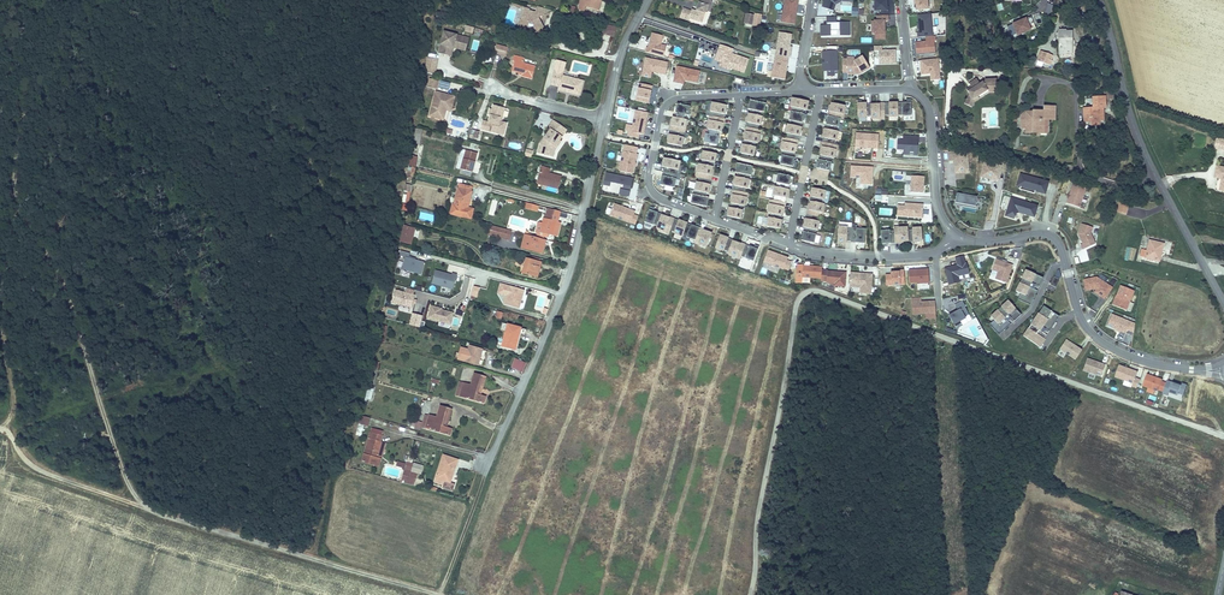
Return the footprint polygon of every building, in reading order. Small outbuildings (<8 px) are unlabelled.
[(601,0),(581,0),(578,9),(584,11),(585,7),(597,10),(599,1),(600,1),(601,0)] [(706,10),(709,12),(713,0),(700,0),(696,11),(692,10),(692,11),(683,8),(680,18),(689,20),(690,18),(702,22),(706,10)] [(796,23),(800,0),(786,0),(782,21),(796,23)] [(915,8),(926,8),(926,0),(915,0),(915,8)] [(893,16),(893,3),(880,2),(879,15),(893,16)] [(1051,12),(1053,5),(1047,4),(1045,10),(1051,12)] [(541,21),(538,20),(539,18),(542,16),(542,15),(544,15),(546,9),(537,6),(536,9),(535,12),(529,11),(530,9),(524,8),(522,13),(523,14),(521,20),(520,20),(518,27),(526,29),(527,26),(534,28),(534,31),(540,32),(542,24),(541,21)] [(933,33),(931,12),(918,14),(920,35),(933,33)] [(1017,34),(1018,36),(1032,31),(1029,24),(1034,23),(1031,16),(1007,26),(1011,36),(1017,34)] [(850,38),(851,24),(825,23),(825,37),(850,38)] [(890,42),(892,24),(878,23),(877,41),(890,42)] [(466,24),(464,31),(473,33),(474,26),(466,24)] [(542,33),(544,27),(542,24),(540,32),(534,31),(533,35),(538,37),(541,37),(542,33)] [(614,37),(616,28),(604,25),(602,34),(614,37)] [(482,36),(483,29),(477,28),(475,34),(482,36)] [(770,76),(785,79),(793,33),(779,30),(770,76)] [(467,47),(469,39),(444,32),(439,53),(448,56),(451,47),(453,47),(454,44),(467,47)] [(1060,33),(1060,54),(1071,54),(1071,44),(1070,44),(1070,41),(1071,41),(1071,32),(1060,33)] [(914,42),(915,52),(935,52),(935,35),(925,36),(925,41),(914,42)] [(647,41),(645,51),(664,56),(666,45),(647,41)] [(1074,57),(1074,42),(1071,42),(1071,44),(1071,54),(1060,54),(1060,57),(1074,57)] [(506,57),(508,48),(497,45),(494,53),(506,57)] [(899,66),(899,48),(881,48),(881,66),(899,66)] [(723,50),(718,66),(742,72),(746,57),(723,50)] [(824,77),(839,77),(838,52),(823,53),(824,77)] [(532,79),(535,66),(523,63),(524,58),(514,55),(513,61),(515,61),(512,71),(519,73),(522,74),(522,76),(522,77),(532,79)] [(1054,66),(1053,56),(1043,56),(1044,66),(1054,66)] [(645,57),(643,69),(662,72),(665,61),(645,57)] [(563,72),(566,63),(557,60),(557,62),(561,64),(559,71),(563,72)] [(863,76),(864,61),(846,60),(846,75),(863,76)] [(919,60),(919,71),(930,72),(930,78),(938,77),(938,60),(919,60)] [(580,95),(583,81),(562,76),(563,72),(559,71),(561,64),(557,62),(551,84),(559,87),(558,89),(566,92),(567,90),(571,90),(570,93),(580,95)] [(676,65),(673,81),(684,83),(684,80),(698,82),(700,70),(676,65)] [(437,90),(439,81),(430,78),(428,87),(437,90)] [(988,79),(985,81),(983,78),(979,81),(977,78),(969,83),(971,86),(967,89),(969,93),(964,102),(971,106),(976,100),(989,93),(998,92),(997,78),(988,79)] [(636,99),(648,101),(651,83),(640,82),(636,99)] [(452,108),(455,97),(436,92),(429,116),(441,119),(444,106),(452,108)] [(1104,114),(1104,108),(1105,108),(1105,99),(1105,97),(1093,97),(1093,108),(1084,108),(1084,122),(1091,122),(1091,125),(1099,125),(1099,120),(1099,114),(1104,114)] [(795,100),(793,110),(808,111),(809,102),(795,100)] [(750,101),(748,111),(763,113),(764,104),(750,101)] [(867,116),(867,101),(857,101),(857,117),(867,116)] [(713,103),(711,113),(726,115),(727,105),(713,103)] [(848,106),(832,103),(830,114),(845,117),(848,106)] [(499,121),(503,108),(493,105),(492,109),(490,109),(488,115),(490,116),(489,122),(483,121),(481,130),(504,136),(507,123),(502,122),(499,121)] [(451,111),(452,108),(444,106),(441,119),(444,120),(446,110),(451,111)] [(677,106),(676,116),(690,118),(692,109),(677,106)] [(911,107),(902,106),(902,119),(911,120),(911,107)] [(870,107),(870,120),(880,120),(880,107),(870,107)] [(924,107),(914,107),(913,119),(923,120),(924,107)] [(884,108),(883,123),(895,123),(895,108),(884,108)] [(632,127),(644,128),(647,111),(636,109),(632,127)] [(1053,135),(1053,122),(1060,122),(1061,114),(1060,114),(1060,109),(1049,109),(1049,113),(1038,113),(1038,114),(1038,118),(1032,118),(1031,130),(1031,135),(1035,135),(1053,135)] [(792,111),(791,121),(805,123),(807,114),(792,111)] [(748,115),(747,125),(761,127),(763,118),(748,115)] [(830,116),(828,124),(841,127),(843,119),(830,116)] [(1031,130),(1032,118),(1023,118),(1023,129),(1031,130)] [(710,119),(708,129),(723,131),(724,122),(710,119)] [(562,137),(558,134),(563,127),(554,120),(548,128),(551,129),(547,135),(549,136),(547,138),(545,137),(540,144),(538,153),(553,157),(555,151),(553,150),(560,140),(562,137)] [(674,121),(673,131),(687,133),(689,124),(674,121)] [(790,124),(789,134),(803,136),(804,127),(790,124)] [(562,137),(567,130),(563,127),(558,134),(562,137)] [(420,145),(422,130),(415,129),(412,144),(420,145)] [(478,138),(480,131),(472,129),(470,136),(478,138)] [(827,130),(825,139),(839,141),(840,132),(827,130)] [(708,132),(706,142),(720,144),(722,135),(708,132)] [(745,132),(744,142),(758,144),(760,135),(745,132)] [(671,135),(670,145),(684,147),(686,138),(671,135)] [(867,137),(866,150),(889,152),(891,138),(867,137)] [(914,153),(915,158),(928,159),(929,139),(913,138),(913,143),(907,142),(907,152),(914,153)] [(1214,148),(1223,150),(1223,140),(1216,138),(1214,148)] [(555,151),(561,141),(560,140),(553,150),(555,151)] [(785,142),(784,152),(798,154),(800,145),(785,142)] [(742,146),(740,156),(755,157),(756,148),(742,146)] [(824,147),(822,156),(837,159),(839,150),(824,147)] [(461,169),(466,150),(461,149),(456,168),(461,169)] [(474,168),(477,153),(466,150),(461,169),(472,172),(473,168),(474,168)] [(621,169),(633,170),(635,153),(624,151),(621,169)] [(703,151),(702,161),(716,163),(718,154),(703,151)] [(782,155),(781,165),(795,167),(797,158),(782,155)] [(667,159),(666,169),(680,171),(682,162),(667,159)] [(833,161),(818,160),(818,167),(832,169),(833,161)] [(700,164),(698,173),(713,175),(714,166),(700,164)] [(736,165),(735,175),(749,177),(750,168),(736,165)] [(984,165),(983,179),(1002,180),(1003,166),(984,165)] [(1219,190),(1223,191),(1223,168),(1217,166),(1215,177),(1223,179),(1222,181),(1221,181),(1219,190)] [(559,188),(561,177),(549,174),(550,169),(541,167),(537,181),(543,182),(542,184),(559,188)] [(874,168),(851,167),(851,179),(861,179),(861,185),(873,186),(874,168)] [(893,179),(904,180),(905,172),(894,171),(893,179)] [(778,173),(777,183),(791,185),(793,176),(778,173)] [(613,174),(612,186),(629,189),(631,178),(613,174)] [(1024,175),(1020,186),(1048,193),(1052,181),(1024,175)] [(664,176),(662,186),(677,188),(678,179),(664,176)] [(911,192),(924,192),(925,177),(911,177),(911,192)] [(734,179),(732,188),(747,190),(748,181),(734,179)] [(697,182),(695,192),(710,194),(711,185),(697,182)] [(1072,182),(1066,204),(1079,208),(1085,186),(1072,182)] [(408,204),(412,185),(406,184),(404,191),(402,202),(408,204)] [(468,208),(473,187),(459,184),(453,209),(452,209),(450,215),(471,219),(472,214),(467,212),(464,212),(465,209),(467,210),(468,208)] [(776,187),(774,197),(789,199),(790,190),(776,187)] [(813,189),(812,198),(827,199),(828,191),(813,189)] [(693,195),(692,205),(706,207),(708,198),(693,195)] [(731,195),(730,205),(744,207),(746,197),(731,195)] [(958,195),(957,204),(980,207),(982,197),(958,195)] [(1011,197),(1005,217),(1019,220),(1022,211),(1035,214),(1038,203),(1011,197)] [(537,211),(539,205),(526,202),(525,208),(537,211)] [(771,203),(769,213),(784,215),(785,206),(771,203)] [(1128,205),(1119,203),(1116,212),(1126,214),(1128,205)] [(898,204),(898,217),(922,218),(922,205),(898,204)] [(614,205),(611,216),(627,222),(631,211),(614,205)] [(558,222),(560,211),(546,208),(541,232),(543,233),(545,233),(548,234),(554,236),(558,222)] [(728,209),(727,219),(741,221),(743,211),(728,209)] [(649,210),(645,223),(653,225),(657,212),(649,210)] [(663,216),(659,229),(667,231),(671,218),(663,216)] [(769,217),(768,227),(782,229),(784,220),(769,217)] [(823,221),(808,219),(807,228),(821,230),(823,221)] [(679,220),(674,233),(683,236),(687,223),(679,220)] [(691,224),(687,237),(695,240),(699,227),(691,224)] [(848,224),(839,224),(837,243),(846,243),(848,224)] [(1078,234),(1085,248),(1094,244),(1090,236),(1093,228),(1081,224),(1078,234)] [(412,239),(415,229),(404,225),(400,241),(405,243),(412,239)] [(512,231),(490,225),(488,235),(509,241),(512,231)] [(901,228),(902,243),(911,243),(910,229),(901,228)] [(916,229),(916,243),(925,243),(925,229),(916,229)] [(704,230),(700,243),(708,246),(712,233),(704,230)] [(851,230),(850,245),(858,246),(859,230),(851,230)] [(866,230),(865,245),(873,246),(874,231),(866,230)] [(882,231),(881,244),(892,245),(893,232),(882,231)] [(546,240),(524,234),(521,248),(543,254),(546,240)] [(802,234),(802,243),(816,244),(817,235),(802,234)] [(720,235),(716,248),(724,251),(728,238),(720,235)] [(1165,243),(1151,240),(1148,250),(1143,248),(1141,256),(1161,261),(1162,254),(1163,250),(1165,243)] [(733,241),(729,254),(737,257),(741,244),(733,241)] [(749,246),(745,259),(753,261),(758,248),(749,246)] [(767,251),(764,263),(780,268),(784,258),(767,251)] [(402,270),(421,275),(424,261),(405,257),(402,270)] [(943,268),(947,285),(960,283),(959,277),(970,275),(966,257),(955,259),(956,266),(943,268)] [(537,277),(541,263),(539,262),(534,261),(529,259),(527,259),(523,273),(537,277)] [(998,272),(996,279),(1008,283),(1013,267),(995,261),(993,270),(998,272)] [(804,267),(803,279),(820,280),(821,268),(804,267)] [(436,270),(432,285),(453,290),(456,276),(436,270)] [(910,271),(910,283),(930,282),(929,270),(910,271)] [(886,274),(888,285),(905,283),(902,272),(886,274)] [(1013,296),(1028,303),(1040,278),(1025,272),(1013,296)] [(828,273),(828,284),(845,285),(845,273),(828,273)] [(861,287),(860,295),(871,295),(872,275),(851,274),(851,287),(861,287)] [(1055,278),(1051,285),(1056,287),(1060,280),(1055,278)] [(1084,280),(1086,291),(1094,290),(1106,299),(1113,289),(1098,278),(1084,280)] [(520,297),(521,295),(522,295),(524,290),(507,286),(506,291),(508,291),(504,304),(513,306),(514,303),(520,305),(522,297),(520,297)] [(1121,287),(1112,305),(1127,310),(1134,292),(1121,287)] [(412,308),(415,294),(414,294),(415,290),(407,288),(406,292),(395,290),(392,304),(412,308)] [(477,298),(479,290),(473,289),(471,296),(475,297),(477,298)] [(911,300),(913,314),(934,314),(933,300),(911,300)] [(999,328),(1020,311),(1009,301),(989,317),(999,328)] [(947,311),(957,327),(969,320),(959,303),(947,311)] [(442,310),(443,309),(431,305),(427,319),(450,325),(454,313),(442,310)] [(1047,330),(1057,315),(1047,309),(1045,313),(1041,310),(1023,336),(1037,345),(1045,334),(1047,330)] [(1059,317),(1057,315),(1047,330),(1049,332),(1059,317)] [(1137,324),(1114,316),(1109,326),(1134,335),(1137,324)] [(525,335),(526,329),(521,328),(502,323),(501,329),(506,330),(502,346),(515,350),(516,345),(519,334),(521,334),(525,335)] [(1047,335),(1045,334),(1037,345),(1039,347),(1047,335)] [(1066,340),(1059,349),(1075,361),(1082,351),(1066,340)] [(481,356),(482,350),(470,346),(469,350),(461,348),(458,359),(478,365),(480,357),(479,357),(479,355),(481,356)] [(517,369),(521,361),(515,358),(512,367),(517,369)] [(1086,359),(1082,370),(1096,374),(1100,364),(1086,359)] [(523,372),(527,363),(521,361),(517,369),(523,372)] [(1119,367),(1116,377),(1133,383),(1137,372),(1119,367)] [(477,394),(483,376),(475,373),(471,386),(463,384),(460,396),(460,397),(484,404),(486,396),(481,395),(477,394)] [(1145,374),(1142,385),(1161,391),(1164,380),(1145,374)] [(481,395),(486,377),(483,376),(477,394),(481,395)] [(1186,385),(1168,381),(1163,396),(1169,397),(1170,393),(1184,396),(1186,385)] [(371,400),(374,387),(369,385),(365,399),(371,400)] [(443,426),(448,408),(440,406),(437,418),(429,416),(425,429),(450,436),(452,429),(447,427),(443,426)] [(447,427),(452,409),(448,408),(443,426),(447,427)] [(368,426),(370,418),(362,416),(359,424),(368,426)] [(378,458),(382,442),(380,442),(382,436),(371,433),(362,462),(379,466),(381,459),(378,458)] [(453,475),(458,460),(444,455),(436,479),(444,481),(445,482),(444,488),(452,491),(454,485),(450,483),(449,483),(451,474),(453,475)] [(414,483),(417,473),(412,471),(414,464),(410,463),(407,462),(406,464),(404,470),(401,482),(406,483),(407,481),(414,483)]
